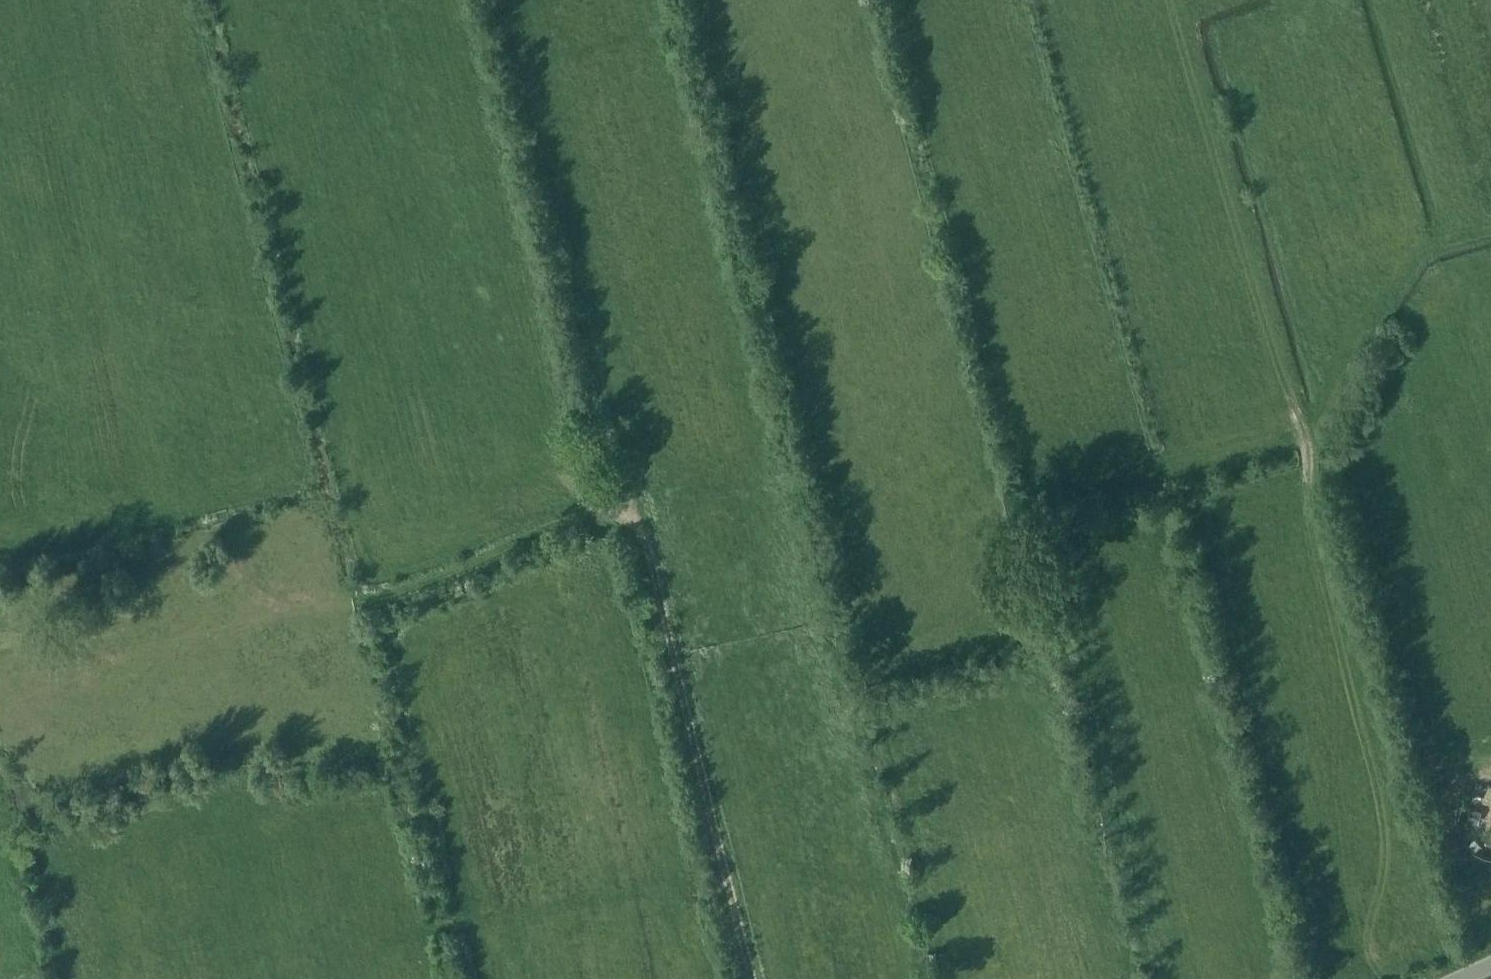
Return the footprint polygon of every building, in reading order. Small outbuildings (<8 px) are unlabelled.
[(1469,804),(1479,816),(1477,818),(1490,833),(1486,836),(1490,841),(1490,786),(1469,804)]
